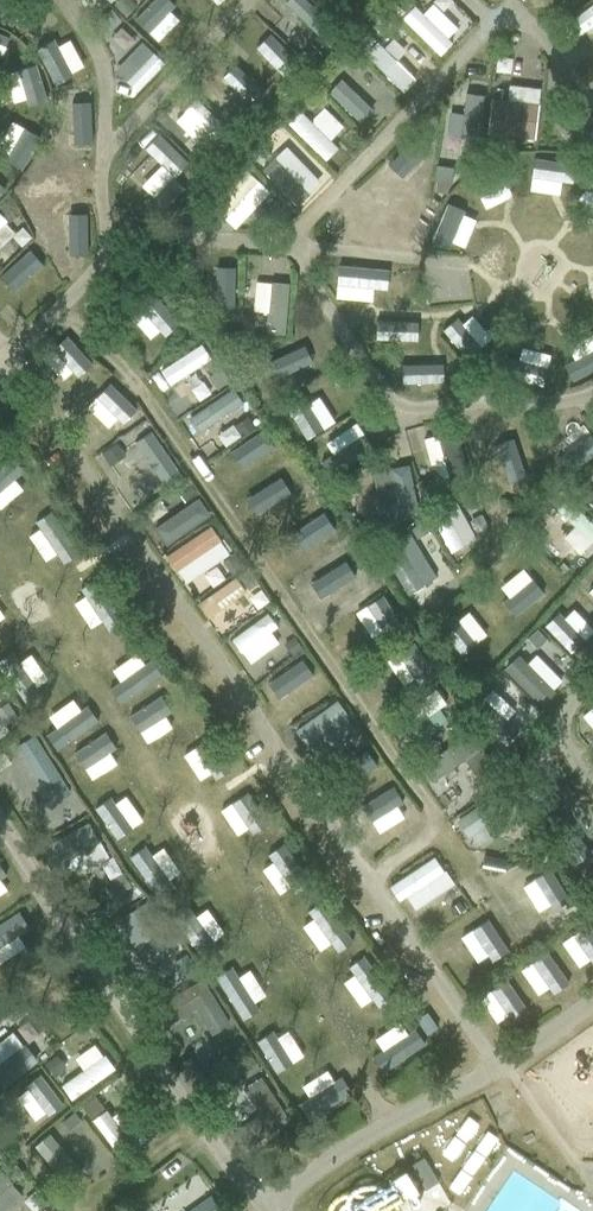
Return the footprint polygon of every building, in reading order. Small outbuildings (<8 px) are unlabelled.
[(314,31),(325,20),(305,0),(283,0),(314,31)] [(391,6),(400,16),(411,5),(405,0),(397,0),(391,6)] [(402,18),(438,52),(461,28),(434,2),(423,13),(414,5),(402,18)] [(592,37),(592,4),(578,14),(592,37)] [(166,51),(179,36),(146,7),(133,22),(166,51)] [(111,9),(100,18),(107,28),(119,19),(111,9)] [(268,28),(255,40),(282,70),(296,58),(268,28)] [(16,43),(6,31),(0,37),(0,58),(16,43)] [(368,33),(357,44),(364,51),(375,40),(368,33)] [(364,53),(403,92),(418,76),(379,38),(364,53)] [(138,90),(165,62),(143,40),(116,68),(138,90)] [(311,46),(302,55),(309,63),(319,53),(311,46)] [(350,52),(344,59),(351,66),(357,59),(350,52)] [(82,59),(49,67),(53,83),(86,75),(82,59)] [(240,113),(260,92),(237,71),(218,92),(240,113)] [(343,76),(329,90),(361,123),(376,108),(343,76)] [(466,109),(451,109),(450,134),(483,135),(485,91),(466,91),(466,109)] [(183,110),(211,141),(225,128),(197,97),(183,110)] [(535,139),(539,104),(491,99),(487,134),(535,139)] [(301,108),(288,122),(326,160),(340,146),(301,108)] [(91,149),(93,116),(52,114),(50,147),(91,149)] [(34,155),(44,131),(19,121),(9,146),(34,155)] [(177,167),(184,153),(137,131),(130,145),(177,167)] [(428,177),(437,144),(409,136),(400,170),(428,177)] [(300,204),(324,179),(285,143),(261,168),(300,204)] [(203,148),(194,158),(204,167),(213,157),(203,148)] [(534,178),(575,180),(576,160),(535,158),(534,178)] [(436,168),(433,190),(440,191),(442,179),(452,181),(453,171),(436,168)] [(237,227),(271,190),(251,173),(218,210),(237,227)] [(10,200),(1,207),(7,217),(17,210),(10,200)] [(281,201),(271,211),(280,220),(290,211),(281,201)] [(17,232),(0,211),(0,246),(17,232)] [(84,252),(67,224),(40,240),(58,268),(84,252)] [(17,290),(46,263),(30,247),(1,274),(17,290)] [(246,266),(276,268),(277,256),(247,255),(246,266)] [(374,314),(376,263),(340,261),(338,298),(355,298),(354,313),(374,314)] [(237,308),(236,264),(218,264),(219,308),(237,308)] [(255,279),(254,309),(268,309),(268,331),(288,332),(289,279),(255,279)] [(427,340),(425,285),(407,286),(407,302),(378,303),(379,328),(397,328),(397,341),(427,340)] [(132,339),(172,304),(158,288),(118,324),(132,339)] [(457,314),(442,329),(470,357),(485,342),(457,314)] [(242,316),(240,330),(251,331),(253,317),(242,316)] [(168,382),(213,361),(205,343),(159,365),(168,382)] [(563,366),(573,381),(592,369),(592,348),(563,366)] [(396,375),(407,368),(396,351),(384,359),(396,375)] [(81,353),(71,364),(79,372),(63,389),(73,399),(100,371),(81,353)] [(283,396),(319,373),(308,356),(294,365),(289,357),(267,371),(283,396)] [(221,368),(209,377),(218,389),(229,380),(221,368)] [(77,406),(88,421),(127,392),(116,378),(77,406)] [(364,398),(354,384),(344,391),(337,380),(303,405),(321,429),(364,398)] [(238,389),(191,410),(198,427),(245,406),(238,389)] [(10,420),(17,429),(27,421),(19,412),(10,420)] [(122,416),(106,424),(113,436),(129,427),(122,416)] [(249,419),(237,428),(242,436),(254,427),(249,419)] [(558,445),(575,469),(592,456),(592,428),(589,423),(558,445)] [(496,437),(511,481),(549,468),(533,424),(496,437)] [(135,440),(167,484),(183,472),(152,428),(135,440)] [(224,453),(233,466),(274,441),(265,428),(224,453)] [(439,432),(423,436),(434,475),(450,471),(439,432)] [(33,470),(20,454),(0,469),(0,487),(5,493),(33,470)] [(288,465),(247,496),(265,519),(306,488),(288,465)] [(419,514),(409,465),(390,469),(396,498),(375,503),(379,522),(419,514)] [(155,471),(133,490),(144,502),(165,482),(155,471)] [(427,481),(419,483),(425,507),(434,505),(427,481)] [(188,483),(181,487),(188,498),(195,493),(188,483)] [(580,494),(587,502),(592,496),(592,492),(588,487),(580,494)] [(465,493),(462,505),(471,508),(475,496),(465,493)] [(31,543),(61,520),(43,497),(13,519),(31,543)] [(203,499),(156,523),(165,540),(212,516),(203,499)] [(581,554),(592,541),(592,523),(572,503),(561,515),(570,523),(560,534),(581,554)] [(461,506),(433,520),(449,552),(477,538),(461,506)] [(269,546),(285,570),(329,542),(313,518),(269,546)] [(424,521),(411,529),(416,537),(429,530),(424,521)] [(215,525),(168,551),(184,581),(232,555),(215,525)] [(370,527),(364,531),(371,542),(382,534),(378,528),(370,527)] [(533,528),(525,536),(537,549),(542,544),(542,538),(533,528)] [(52,568),(81,554),(73,536),(43,550),(52,568)] [(407,594),(438,576),(416,539),(385,557),(407,594)] [(512,576),(527,595),(549,578),(526,548),(514,557),(523,568),(512,576)] [(335,617),(327,602),(368,579),(351,549),(292,583),(317,627),(335,617)] [(234,554),(223,562),(231,573),(242,565),(234,554)] [(100,569),(67,590),(83,615),(116,595),(100,569)] [(248,569),(238,575),(248,589),(257,583),(248,569)] [(209,617),(247,590),(237,575),(198,602),(209,617)] [(584,587),(592,595),(592,578),(584,587)] [(354,644),(392,613),(379,596),(340,627),(354,644)] [(92,630),(109,658),(143,638),(126,610),(92,630)] [(592,647),(592,631),(575,612),(552,634),(579,661),(592,647)] [(233,634),(247,661),(281,644),(273,628),(275,626),(270,615),(233,634)] [(501,627),(459,658),(470,673),(512,642),(501,627)] [(537,630),(528,639),(537,648),(546,639),(537,630)] [(294,638),(286,643),(293,653),(301,648),(294,638)] [(134,692),(164,669),(151,652),(121,674),(134,692)] [(537,653),(527,662),(519,654),(505,668),(538,703),(563,681),(537,653)] [(283,713),(326,683),(307,655),(263,684),(283,713)] [(498,672),(489,682),(499,690),(507,681),(498,672)] [(11,692),(0,682),(0,702),(1,703),(11,692)] [(432,709),(446,700),(436,686),(392,716),(402,732),(415,723),(428,742),(446,730),(432,709)] [(511,693),(483,718),(504,742),(532,716),(511,693)] [(148,712),(156,733),(190,720),(183,700),(148,712)] [(582,715),(592,728),(592,705),(582,715)] [(0,711),(0,720),(3,724),(15,717),(9,706),(0,711)] [(458,707),(450,713),(459,725),(466,719),(458,707)] [(84,719),(49,735),(61,760),(96,743),(84,719)] [(357,728),(344,735),(352,748),(364,740),(357,728)] [(497,769),(470,731),(420,766),(431,782),(464,759),(480,781),(497,769)] [(0,755),(0,768),(9,763),(3,753),(0,755)] [(353,762),(360,785),(383,778),(376,755),(353,762)] [(89,798),(122,784),(113,760),(79,774),(89,798)] [(496,772),(485,779),(493,790),(503,782),(496,772)] [(567,784),(558,790),(565,800),(573,794),(567,784)] [(357,828),(375,847),(406,817),(398,808),(408,798),(398,788),(357,828)] [(458,819),(471,836),(501,814),(488,797),(458,819)] [(248,854),(269,840),(248,811),(227,825),(248,854)] [(92,819),(45,845),(62,878),(92,862),(102,882),(121,872),(92,819)] [(535,832),(525,839),(533,851),(543,844),(535,832)] [(390,885),(400,899),(408,894),(418,908),(457,882),(437,853),(390,885)] [(265,873),(279,890),(301,871),(287,854),(265,873)] [(503,879),(519,905),(557,882),(541,856),(503,879)] [(122,874),(111,881),(117,892),(129,886),(122,874)] [(311,892),(285,911),(302,934),(328,914),(311,892)] [(8,911),(0,893),(0,914),(8,911)] [(116,919),(141,955),(140,958),(145,966),(148,966),(155,961),(156,958),(179,943),(149,897),(116,919)] [(459,902),(450,908),(455,915),(464,909),(459,902)] [(477,908),(438,939),(460,966),(499,935),(477,908)] [(581,962),(592,954),(592,927),(590,923),(565,942),(581,962)] [(33,939),(25,927),(0,942),(0,960),(33,939)] [(322,948),(339,973),(362,958),(345,932),(322,948)] [(225,997),(259,975),(246,954),(212,976),(225,997)] [(185,955),(175,962),(185,978),(195,971),(185,955)] [(361,1004),(387,993),(378,970),(351,981),(361,1004)] [(508,977),(486,992),(510,1027),(532,1012),(508,977)] [(211,1033),(231,1020),(207,986),(188,999),(211,1033)] [(403,1013),(375,1030),(391,1056),(419,1039),(403,1013)] [(279,1081),(314,1062),(301,1039),(267,1058),(279,1081)] [(72,1099),(116,1068),(96,1041),(74,1057),(83,1069),(61,1084),(72,1099)] [(36,1061),(33,1058),(32,1054),(30,1051),(26,1049),(24,1046),(22,1047),(0,1064),(0,1089),(36,1061)] [(56,1056),(46,1064),(54,1074),(64,1067),(56,1056)] [(26,1083),(50,1116),(66,1104),(42,1072),(26,1083)] [(261,1114),(233,1133),(235,1135),(235,1138),(240,1145),(242,1146),(244,1149),(288,1119),(260,1077),(244,1088),(261,1114)] [(93,1097),(82,1106),(90,1118),(102,1109),(93,1097)] [(74,1113),(63,1122),(69,1130),(80,1121),(74,1113)] [(0,1168),(10,1179),(20,1169),(11,1158),(0,1168)] [(423,1158),(411,1166),(425,1189),(438,1181),(423,1158)] [(212,1189),(208,1192),(199,1177),(147,1210),(226,1210),(212,1189)]
